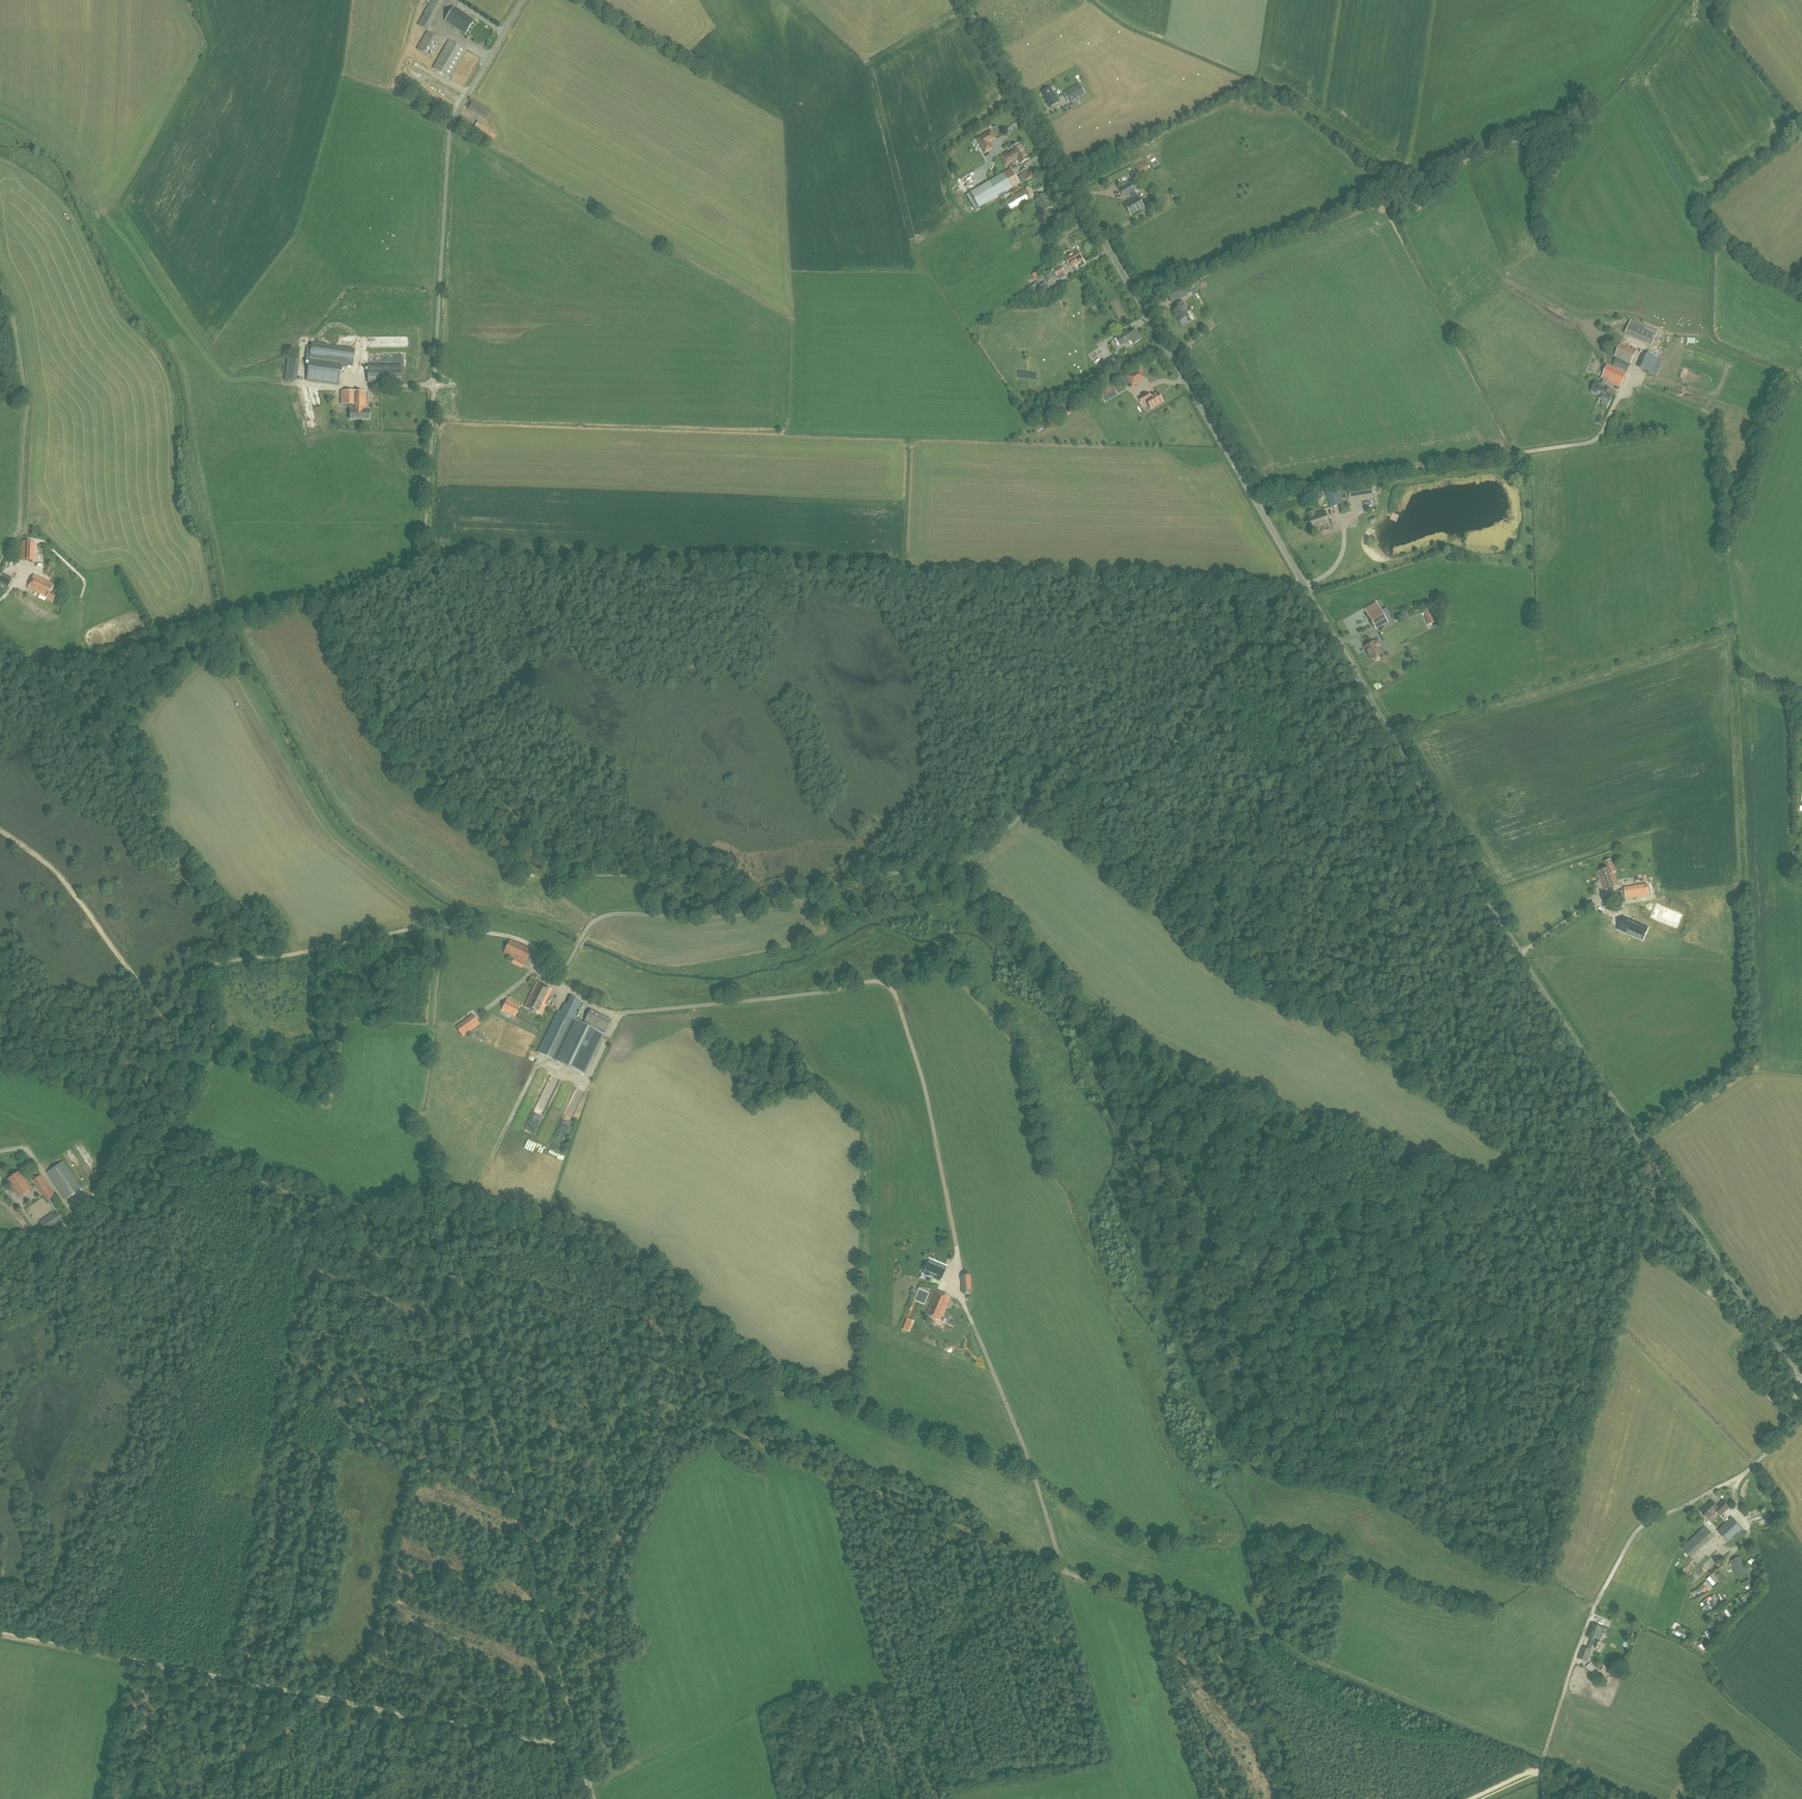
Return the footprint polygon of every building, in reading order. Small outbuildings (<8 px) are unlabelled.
[(444,0),(431,0),(421,18),(431,23),(444,0)] [(465,34),(475,21),(454,7),(445,21),(465,34)] [(442,40),(427,32),(417,49),(432,58),(442,40)] [(433,68),(450,78),(466,50),(449,40),(433,68)] [(1080,84),(1063,93),(1069,103),(1085,93),(1080,84)] [(1053,92),(1050,87),(1042,92),(1046,98),(1047,100),(1046,100),(1050,107),(1059,102),(1054,92),(1053,92)] [(473,100),(468,109),(486,119),(491,111),(473,100)] [(474,127),(493,139),(496,135),(490,132),(492,130),(478,121),(474,127)] [(977,139),(985,153),(993,148),(989,142),(995,139),(991,131),(977,139)] [(1020,143),(1017,145),(1015,143),(1010,146),(1013,152),(1007,155),(1009,157),(1003,160),(1006,165),(1011,161),(1012,162),(1018,159),(1020,164),(1029,159),(1020,143)] [(1149,168),(1145,160),(1133,167),(1137,175),(1149,168)] [(1020,183),(1011,169),(971,193),(979,207),(1020,183)] [(1018,177),(1021,183),(1032,177),(1028,169),(1021,172),(1023,175),(1018,177)] [(1141,183),(1137,177),(1129,182),(1130,183),(1119,189),(1124,197),(1135,191),(1133,188),(1141,183)] [(1010,211),(1029,200),(1024,190),(1005,202),(1010,211)] [(1133,198),(1124,204),(1131,215),(1144,207),(1136,193),(1131,195),(1133,198)] [(1049,213),(1047,210),(1052,207),(1045,194),(1036,199),(1043,211),(1042,212),(1045,216),(1049,213)] [(1045,242),(1051,239),(1048,234),(1046,235),(1045,234),(1041,236),(1043,239),(1045,242)] [(1063,263),(1066,261),(1070,268),(1083,260),(1077,250),(1061,259),(1063,263)] [(1045,276),(1048,281),(1057,276),(1059,279),(1065,276),(1064,273),(1065,272),(1064,271),(1061,266),(1045,276)] [(1188,295),(1183,284),(1167,291),(1171,302),(1188,295)] [(1042,288),(1045,294),(1051,290),(1047,285),(1042,288)] [(1185,309),(1187,309),(1182,301),(1175,306),(1176,309),(1172,311),(1175,315),(1176,314),(1182,326),(1188,322),(1186,318),(1189,316),(1185,309)] [(1630,322),(1625,333),(1652,345),(1657,334),(1630,322)] [(1141,340),(1136,331),(1128,336),(1125,332),(1116,337),(1121,345),(1131,339),(1134,344),(1141,340)] [(311,344),(307,380),(338,384),(341,366),(347,367),(347,365),(353,365),(355,350),(311,344)] [(1613,395),(1615,391),(1606,386),(1608,381),(1621,386),(1636,351),(1621,344),(1615,357),(1617,357),(1613,366),(1608,364),(1602,378),(1604,379),(1601,384),(1596,382),(1591,391),(1602,396),(1601,398),(1609,402),(1610,401),(1611,401),(1612,397),(1612,396),(1612,395),(1613,395)] [(1658,359),(1647,354),(1641,368),(1651,373),(1658,359)] [(1114,356),(1098,367),(1102,373),(1118,363),(1114,356)] [(285,380),(294,381),(297,359),(288,358),(285,380)] [(368,382),(401,382),(401,365),(368,365),(368,382)] [(1143,379),(1145,378),(1140,369),(1127,376),(1133,385),(1135,384),(1135,383),(1142,379),(1143,379)] [(1112,385),(1099,392),(1104,401),(1117,393),(1112,385)] [(366,408),(367,391),(341,391),(341,404),(350,404),(350,419),(370,419),(370,410),(368,410),(368,408),(366,408)] [(1148,393),(1139,398),(1144,396),(1146,400),(1147,400),(1152,408),(1163,401),(1157,392),(1150,396),(1148,393)] [(1350,494),(1372,491),(1371,481),(1348,485),(1350,494)] [(1341,505),(1335,486),(1325,490),(1330,508),(1341,505)] [(1325,510),(1308,516),(1312,530),(1330,524),(1325,510)] [(35,542),(28,542),(22,541),(21,559),(27,560),(34,560),(34,548),(35,542)] [(7,585),(14,577),(5,570),(0,577),(0,580),(7,585)] [(34,575),(28,587),(47,596),(46,599),(52,602),(55,595),(50,592),(54,584),(34,575)] [(1374,625),(1386,618),(1376,602),(1365,609),(1374,625)] [(1430,624),(1436,621),(1431,608),(1424,611),(1430,624)] [(1385,651),(1381,645),(1380,645),(1378,640),(1375,642),(1374,641),(1364,646),(1372,659),(1374,658),(1374,659),(1376,660),(1378,660),(1379,659),(1380,657),(1380,656),(1379,655),(1385,651)] [(1618,886),(1614,874),(1613,875),(1612,873),(1615,871),(1611,859),(1605,861),(1608,868),(1598,872),(1605,890),(1618,886)] [(1648,884),(1624,888),(1626,899),(1650,895),(1648,884)] [(1665,908),(1661,917),(1678,924),(1681,915),(1665,908)] [(1632,920),(1628,929),(1644,936),(1648,927),(1632,920)] [(510,940),(504,953),(525,963),(531,950),(510,940)] [(512,962),(523,967),(524,964),(514,958),(512,962)] [(524,1007),(541,1015),(546,1005),(544,1004),(551,989),(536,982),(524,1007)] [(563,1014),(558,1011),(538,1052),(556,1060),(576,1020),(574,1019),(583,1002),(571,996),(563,1014)] [(502,1010),(515,1016),(520,1005),(507,999),(502,1010)] [(604,1033),(611,1020),(590,1010),(584,1022),(604,1033)] [(473,1015),(456,1027),(463,1036),(480,1024),(473,1015)] [(556,1060),(584,1074),(603,1034),(575,1021),(556,1060)] [(563,1087),(570,1091),(573,1086),(566,1082),(563,1087)] [(544,1120),(554,1093),(547,1090),(536,1117),(544,1120)] [(557,1135),(552,1146),(559,1150),(564,1139),(557,1135)] [(81,1188),(63,1161),(47,1172),(65,1199),(81,1188)] [(20,1196),(32,1188),(20,1171),(8,1179),(20,1196)] [(55,1195),(41,1175),(34,1179),(48,1200),(55,1195)] [(45,1230),(58,1221),(52,1212),(40,1221),(45,1230)] [(946,1267),(929,1261),(924,1274),(941,1281),(946,1267)] [(936,1291),(927,1315),(940,1320),(950,1296),(936,1291)] [(1721,1516),(1730,1508),(1724,1501),(1718,1506),(1713,1501),(1706,1507),(1706,1506),(1701,1510),(1709,1519),(1717,1511),(1721,1516)] [(1728,1542),(1739,1532),(1742,1535),(1746,1532),(1742,1528),(1743,1528),(1732,1517),(1717,1531),(1728,1542)] [(1705,1526),(1682,1548),(1692,1558),(1714,1536),(1705,1526)] [(1738,1576),(1748,1572),(1740,1556),(1731,1561),(1738,1576)] [(1724,1580),(1719,1573),(1712,1578),(1710,1577),(1707,1579),(1713,1586),(1716,1584),(1720,1581),(1721,1582),(1724,1580)] [(1754,1577),(1741,1583),(1743,1587),(1756,1581),(1754,1577)] [(1718,1605),(1714,1596),(1702,1601),(1707,1612),(1716,1608),(1715,1606),(1718,1605)] [(1740,1596),(1736,1598),(1743,1608),(1749,1604),(1744,1597),(1742,1599),(1740,1596)] [(1725,1607),(1722,1608),(1728,1618),(1731,1616),(1733,1619),(1735,1618),(1733,1615),(1736,1614),(1735,1612),(1733,1614),(1728,1606),(1725,1608),(1725,1607)] [(1719,1624),(1726,1621),(1722,1614),(1720,1615),(1719,1612),(1715,1613),(1719,1624)] [(1594,1651),(1603,1628),(1592,1623),(1587,1636),(1592,1639),(1588,1649),(1583,1647),(1578,1658),(1587,1661),(1592,1650),(1594,1651)] [(1630,1627),(1627,1634),(1632,1636),(1635,1629),(1630,1627)] [(1678,1627),(1675,1635),(1684,1639),(1688,1632),(1678,1627)] [(1709,1632),(1706,1635),(1712,1643),(1717,1639),(1714,1636),(1715,1635),(1713,1632),(1711,1634),(1709,1632)] [(1700,1643),(1698,1645),(1702,1649),(1703,1647),(1704,1648),(1707,1646),(1710,1643),(1706,1639),(1704,1641),(1702,1639),(1701,1640),(1699,1642),(1700,1643)] [(1592,1662),(1587,1667),(1595,1677),(1601,1671),(1592,1662)]
